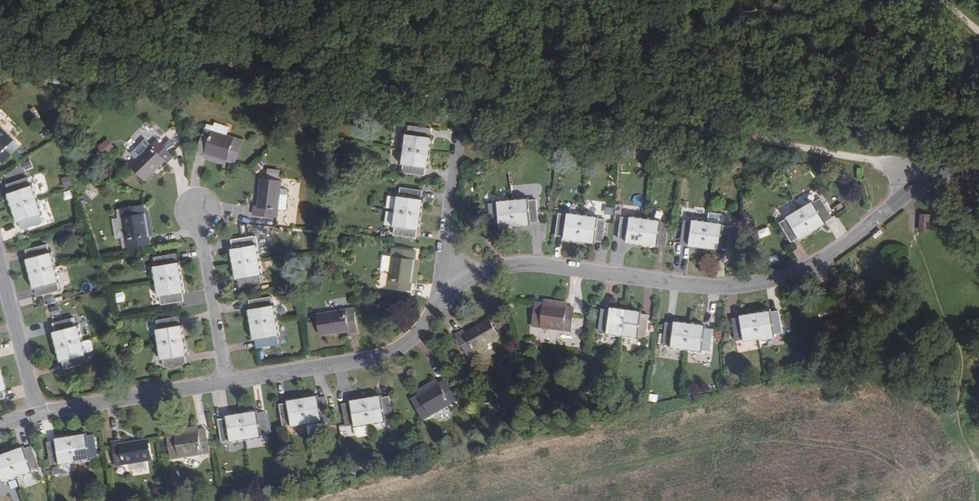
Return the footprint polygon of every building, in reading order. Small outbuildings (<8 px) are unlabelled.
[(318,117),(314,113),(309,117),(312,122),(318,117)] [(206,127),(227,134),(230,126),(216,122),(214,125),(207,123),(206,127)] [(407,133),(406,133),(404,148),(430,152),(432,137),(430,137),(432,128),(409,125),(407,133)] [(3,162),(20,146),(0,126),(0,159),(3,162)] [(205,127),(197,150),(205,153),(228,160),(237,163),(243,140),(227,134),(206,127),(205,127)] [(109,138),(101,144),(109,153),(116,148),(109,138)] [(137,159),(130,165),(146,180),(165,161),(168,163),(174,156),(157,139),(151,145),(145,139),(131,154),(137,159)] [(428,167),(430,152),(404,148),(402,163),(403,163),(402,173),(425,175),(426,166),(428,167)] [(227,164),(228,160),(205,153),(203,157),(227,164)] [(65,188),(74,185),(70,175),(62,178),(65,188)] [(8,193),(13,207),(37,199),(32,185),(31,185),(28,176),(6,184),(9,192),(8,193)] [(262,203),(259,203),(257,213),(281,216),(282,208),(285,188),(286,179),(266,176),(262,203)] [(46,187),(37,190),(40,198),(49,195),(46,187)] [(399,196),(398,196),(396,210),(421,214),(423,199),(422,199),(423,190),(400,187),(399,196)] [(285,188),(282,208),(290,209),(293,192),(290,189),(285,188)] [(64,192),(66,200),(73,198),(71,190),(64,192)] [(528,200),(528,198),(512,200),(515,225),(530,224),(530,222),(539,221),(537,199),(528,200)] [(814,202),(813,201),(800,209),(813,231),(826,223),(825,222),(833,217),(821,198),(814,202)] [(41,214),(42,213),(37,199),(13,207),(18,222),(19,221),(22,230),(44,222),(41,214)] [(500,226),(515,225),(512,200),(498,201),(498,203),(489,203),(490,226),(500,225),(500,226)] [(151,244),(149,236),(145,212),(144,204),(120,208),(127,248),(151,244)] [(124,248),(127,248),(120,208),(117,209),(118,218),(113,219),(116,239),(122,238),(124,248)] [(800,239),(813,231),(800,209),(787,217),(788,218),(780,223),(792,242),(800,237),(800,239)] [(418,228),(419,229),(421,214),(396,210),(394,225),(395,226),(394,235),(416,237),(418,228)] [(154,235),(150,212),(145,212),(149,236),(154,235)] [(565,236),(565,238),(579,240),(583,215),(568,213),(568,214),(559,213),(556,235),(565,236)] [(930,231),(931,215),(919,214),(918,230),(930,231)] [(597,218),(598,216),(583,215),(579,240),(594,242),(595,241),(604,242),(606,219),(597,218)] [(627,242),(642,244),(645,218),(631,216),(630,217),(621,216),(618,239),(627,240),(627,242)] [(660,221),(660,220),(645,218),(642,244),(657,246),(657,244),(666,245),(669,223),(660,221)] [(692,221),(684,220),(681,242),(689,243),(688,246),(704,248),(708,220),(692,218),(692,221)] [(724,225),(724,222),(708,220),(704,248),(720,250),(721,247),(729,248),(732,226),(724,225)] [(233,248),(231,248),(234,263),(260,260),(256,235),(232,239),(233,248)] [(28,258),(26,259),(30,273),(55,266),(52,252),(50,253),(48,244),(26,249),(28,258)] [(411,290),(412,282),(415,259),(417,250),(393,247),(390,272),(388,287),(411,290)] [(155,266),(154,266),(156,281),(182,277),(180,262),(178,262),(176,253),(154,257),(155,266)] [(381,271),(390,272),(392,256),(383,255),(381,271)] [(417,283),(421,259),(415,259),(412,282),(417,283)] [(236,278),(238,278),(240,287),(262,283),(260,274),(263,274),(260,260),(234,263),(236,278)] [(57,281),(59,281),(55,266),(30,273),(34,288),(35,287),(38,296),(59,290),(57,281)] [(183,292),(184,292),(182,277),(156,281),(158,296),(160,296),(162,304),(184,300),(183,292)] [(250,309),(249,309),(251,324),(277,319),(275,305),(273,305),(271,296),(249,300),(250,309)] [(568,302),(544,299),(544,304),(568,307),(568,302)] [(572,332),(575,309),(568,307),(544,304),(535,303),(532,326),(572,332)] [(359,332),(355,308),(317,314),(320,334),(346,330),(347,334),(359,332)] [(608,334),(622,336),(625,310),(611,308),(611,310),(602,308),(599,332),(608,333),(608,334)] [(641,314),(641,312),(625,310),(622,336),(638,338),(638,337),(647,338),(650,315),(641,314)] [(770,311),(770,310),(756,313),(760,338),(774,336),(774,334),(783,333),(780,310),(770,311)] [(745,341),(760,338),(756,313),(740,315),(741,316),(732,318),(735,340),(745,339),(745,341)] [(848,324),(845,315),(827,321),(827,325),(848,324)] [(158,329),(157,329),(159,344),(185,340),(182,325),(181,325),(179,316),(157,320),(158,329)] [(55,331),(53,331),(57,347),(82,340),(79,325),(77,325),(75,317),(52,322),(55,331)] [(278,335),(279,335),(277,319),(251,324),(254,339),(256,339),(257,348),(279,343),(278,335)] [(464,330),(455,335),(468,357),(501,338),(490,319),(465,333),(464,330)] [(822,333),(848,325),(848,324),(827,325),(827,321),(819,324),(822,333)] [(675,324),(666,323),(663,345),(672,347),(672,348),(687,350),(690,324),(675,322),(675,324)] [(704,328),(705,326),(690,324),(687,350),(701,352),(701,351),(710,352),(713,329),(704,328)] [(84,354),(86,354),(82,340),(57,347),(61,361),(62,360),(64,369),(86,363),(84,354)] [(187,354),(185,340),(159,344),(161,358),(163,358),(164,367),(187,363),(186,355),(187,354)] [(446,379),(439,383),(418,396),(411,400),(423,421),(458,400),(446,379)] [(437,379),(416,391),(418,396),(439,383),(437,379)] [(318,398),(318,397),(303,399),(307,425),(322,422),(322,421),(331,419),(327,397),(318,398)] [(381,398),(381,397),(366,399),(370,425),(385,422),(385,420),(394,419),(390,397),(381,398)] [(288,403),(279,405),(283,427),(292,426),(292,427),(307,425),(303,399),(288,402),(288,403)] [(355,427),(370,425),(366,399),(351,402),(351,403),(342,405),(346,427),(355,426),(355,427)] [(257,413),(257,412),(242,414),(246,440),(261,438),(261,436),(269,435),(266,412),(257,413)] [(231,442),(246,440),(242,414),(227,417),(227,418),(218,420),(222,442),(231,441),(231,442)] [(323,432),(322,422),(307,425),(309,435),(323,432)] [(372,435),(370,425),(355,427),(357,434),(359,437),(372,435)] [(198,426),(175,430),(176,434),(199,431),(198,426)] [(207,430),(199,431),(176,434),(167,436),(171,460),(211,453),(207,430)] [(85,436),(85,435),(72,437),(76,463),(89,460),(89,459),(99,458),(94,435),(85,436)] [(56,441),(47,443),(51,465),(60,464),(60,465),(76,463),(72,437),(55,440),(56,441)] [(261,438),(247,440),(249,448),(263,446),(261,438)] [(121,441),(111,443),(115,467),(152,460),(149,440),(122,444),(121,441)] [(23,450),(23,448),(9,453),(18,477),(32,472),(31,471),(40,468),(32,446),(23,450)] [(18,477),(9,453),(0,457),(0,482),(3,481),(4,482),(18,477)]
